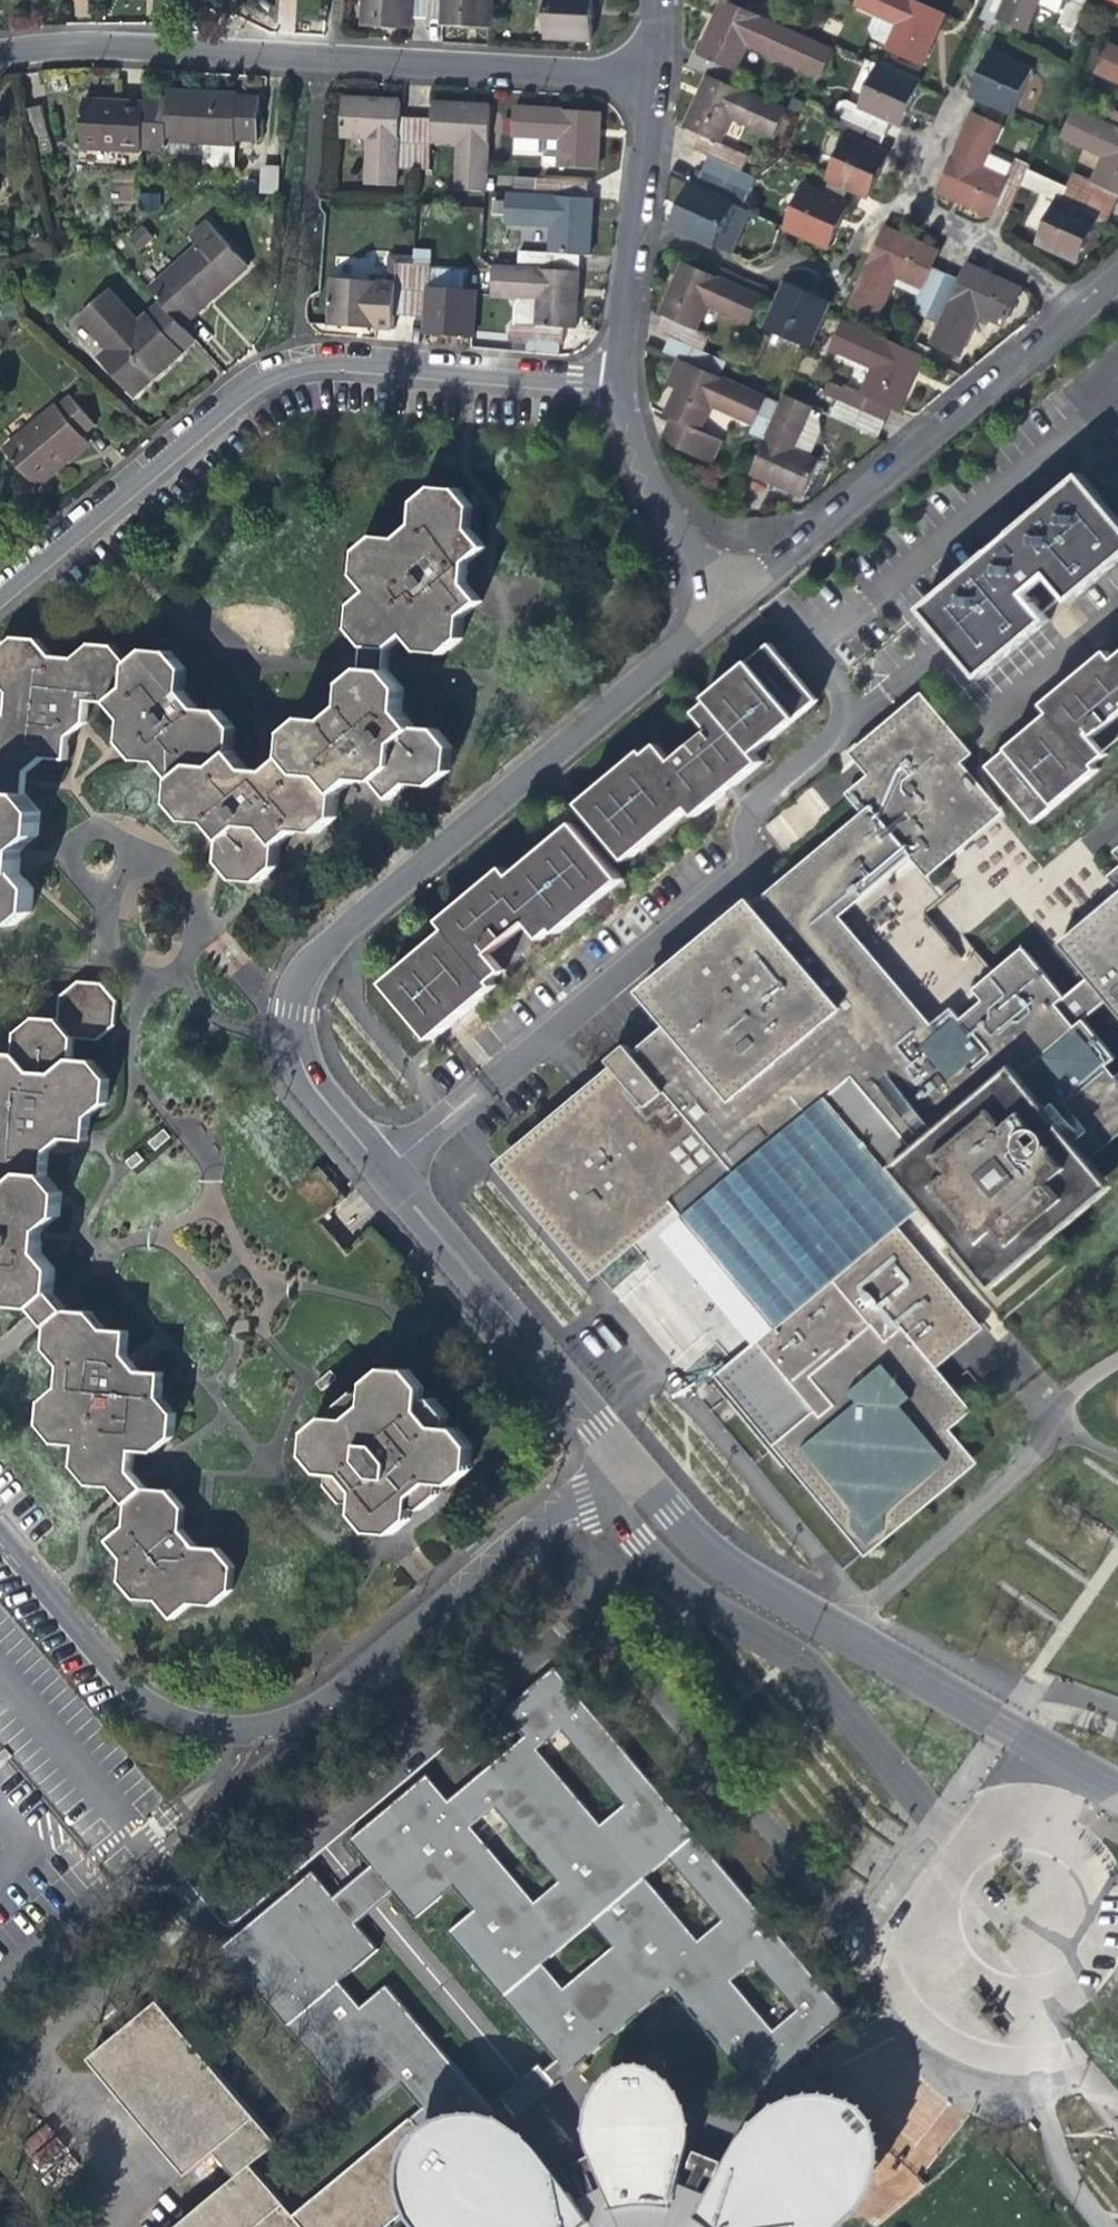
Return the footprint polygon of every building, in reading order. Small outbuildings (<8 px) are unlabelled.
[(436,18),(437,0),(375,0),(373,27),(391,29),(418,31),(419,17),(436,18)] [(436,18),(452,19),(452,29),(461,29),(497,32),(499,0),(437,0),(436,18)] [(553,40),(600,43),(602,6),(603,0),(555,0),(553,40)] [(740,10),(744,12),(749,0),(719,0),(740,10)] [(924,7),(909,0),(867,0),(862,10),(882,20),(875,35),(880,45),(895,52),(893,56),(928,72),(932,65),(952,20),(924,7)] [(972,15),(988,22),(998,0),(978,0),(972,15)] [(1015,4),(1006,24),(1034,36),(1049,0),(1017,0),(1015,4)] [(1077,6),(1067,28),(1083,33),(1098,0),(1064,0),(1077,6)] [(706,75),(723,83),(750,95),(756,80),(750,77),(762,51),(836,85),(848,60),(744,12),(740,10),(733,25),(716,61),(714,60),(706,75)] [(1108,78),(1117,83),(1117,56),(1108,78)] [(978,99),(987,104),(1021,119),(1040,79),(997,59),(986,83),(978,99)] [(862,108),(856,121),(895,140),(902,126),(911,130),(915,132),(935,91),(892,71),(872,113),(862,108)] [(708,157),(726,165),(756,178),(763,164),(735,151),(747,125),(789,144),(801,118),(750,95),(723,83),(710,110),(699,133),(716,142),(708,157)] [(147,103),(147,108),(145,152),(169,152),(169,145),(202,147),(202,163),(201,172),(235,174),(236,140),(260,140),(261,99),(238,98),(238,96),(214,96),(170,95),(170,104),(147,103)] [(401,172),(418,173),(421,124),(405,123),(406,104),(379,102),(352,100),(350,138),(376,140),(373,187),(400,189),(401,172)] [(145,156),(145,152),(147,108),(113,107),(86,107),(84,154),(145,156)] [(439,125),(421,124),(418,173),(436,175),(438,145),(466,148),(462,194),(490,196),(498,111),(453,107),(441,107),(439,125)] [(522,139),(522,141),(525,141),(523,156),(554,159),(552,170),(555,170),(557,145),(560,116),(524,113),(523,125),(522,139)] [(57,145),(50,115),(33,119),(40,149),(57,145)] [(610,120),(560,116),(557,145),(555,170),(568,172),(568,174),(607,176),(609,131),(610,120)] [(1085,116),(1072,144),(1115,163),(1104,188),(1085,179),(1078,194),(1117,213),(1117,131),(1085,116)] [(948,192),(947,199),(968,208),(997,221),(1004,207),(1018,213),(1037,171),(1022,165),(1013,186),(987,174),(1006,133),(980,120),(948,192)] [(889,153),(895,140),(856,121),(849,136),(859,142),(840,183),(883,202),(902,161),(895,157),(889,153)] [(514,124),(513,139),(522,139),(523,125),(514,124)] [(168,161),(202,163),(202,147),(169,145),(169,152),(168,161)] [(278,192),(278,164),(258,164),(258,192),(278,192)] [(770,184),(756,178),(726,165),(719,180),(763,200),(770,184)] [(757,214),(763,200),(719,180),(713,193),(707,190),(701,203),(687,233),(730,252),(749,210),(757,214)] [(521,198),(541,200),(552,200),(554,185),(542,184),(522,183),(521,198)] [(590,187),(554,185),(552,200),(589,203),(590,187)] [(792,230),(835,249),(848,222),(854,208),(811,188),(792,230)] [(1117,221),(1117,213),(1078,194),(1070,210),(1065,208),(1046,249),(1089,267),(1101,242),(1108,227),(1114,230),(1117,221)] [(532,255),(530,272),(578,276),(580,259),(591,260),(594,233),(597,204),(589,203),(552,200),(541,200),(521,198),(513,198),(511,225),(556,229),(554,257),(532,255)] [(914,316),(929,322),(948,280),(932,273),(936,265),(941,255),(890,232),(855,310),(880,321),(900,280),(925,290),(914,316)] [(134,246),(143,256),(158,242),(149,233),(134,246)] [(154,293),(161,301),(187,329),(211,306),(250,271),(217,235),(154,293)] [(665,334),(680,340),(707,352),(713,339),(700,333),(712,307),(755,326),(767,300),(689,264),(676,292),(666,316),(672,320),(665,334)] [(400,267),(399,285),(396,315),(413,317),(417,268),(400,267)] [(433,269),(417,268),(413,317),(431,319),(430,337),(439,337),(474,340),(478,294),(467,293),(469,274),(434,271),(433,269)] [(583,277),(578,276),(530,272),(496,269),(493,299),(541,304),(539,331),(515,329),(513,347),(561,350),(563,333),(578,334),(580,305),(583,277)] [(965,287),(948,280),(929,322),(944,329),(936,347),(962,359),(981,317),(1006,327),(1023,292),(973,269),(969,277),(965,287)] [(394,333),(396,315),(399,285),(337,280),(333,328),(358,330),(394,333)] [(815,348),(830,316),(834,306),(821,300),(792,286),(773,330),(815,348)] [(200,344),(187,329),(161,301),(137,323),(128,313),(93,344),(103,355),(98,359),(137,402),(160,381),(200,344)] [(851,388),(845,401),(888,420),(894,408),(904,412),(919,380),(928,359),(849,324),(837,351),(880,370),(869,395),(851,388)] [(673,354),(693,363),(716,374),(726,378),(733,364),(707,352),(680,340),(673,354)] [(756,433),(773,440),(789,406),(726,378),(716,374),(693,363),(683,386),(669,416),(678,420),(667,444),(701,460),(712,436),(705,433),(717,408),(760,427),(756,433)] [(793,396),(789,406),(773,440),(758,474),(809,497),(826,462),(800,451),(805,440),(820,408),(793,396)] [(881,436),(888,420),(845,401),(837,417),(881,436)] [(83,442),(97,431),(73,402),(7,455),(38,492),(74,463),(90,450),(83,442)] [(726,443),(712,436),(701,460),(715,466),(726,443)] [(1084,476),(1005,542),(923,611),(981,680),(1050,622),(1044,615),(1065,597),(1071,604),(1117,565),(1117,517),(1084,476)] [(5,766),(4,789),(0,792),(0,924),(14,925),(32,910),(34,884),(20,867),(24,845),(38,832),(40,808),(27,791),(29,768),(46,753),(68,756),(71,733),(86,721),(90,699),(112,701),(127,718),(123,740),(139,759),(163,762),(175,776),(172,800),(188,820),(212,821),(224,837),(222,861),(236,878),(260,881),(278,865),(280,843),(296,830),(317,833),(337,816),(339,795),(358,781),(379,783),(393,799),(409,786),(432,788),(450,773),(453,748),(438,730),(418,726),(403,711),(404,690),(389,671),(389,660),(390,649),(407,635),(420,650),(445,653),(464,636),(466,616),(482,601),(469,585),(470,565),(488,549),(473,531),(475,509),(461,492),(436,490),(418,505),(416,527),(399,543),(379,539),(361,554),(359,577),(371,593),(356,607),(354,630),(367,647),(366,669),(349,683),(347,706),(327,721),(306,719),(288,733),(286,756),(268,772),(248,770),(233,751),(236,729),(219,709),(199,707),(183,687),(185,667),(170,649),(148,647),(131,662),(117,644),(93,642),(76,657),(53,653),(40,637),(16,635),(0,649),(0,677),(12,691),(10,713),(0,721),(0,759),(5,766)] [(668,545),(664,546),(669,558),(673,556),(668,545)] [(1050,622),(1071,604),(1065,597),(1044,615),(1050,622)] [(706,698),(710,703),(727,723),(715,733),(713,735),(710,732),(695,744),(675,761),(678,765),(676,766),(663,776),(646,755),(643,751),(578,804),(626,861),(689,809),(696,817),(719,797),(710,786),(730,770),(739,781),(761,762),(754,754),(819,700),(772,644),(726,682),(706,698)] [(1070,686),(1047,705),(1054,713),(989,767),(1037,825),(1101,771),(1098,767),(1082,747),(1093,738),(1096,735),(1098,739),(1117,722),(1117,659),(1117,660),(1110,651),(1090,669),(1099,681),(1079,697),(1070,686)] [(1090,669),(1070,686),(1079,697),(1099,681),(1090,669)] [(698,713),(715,733),(727,723),(710,703),(698,713)] [(608,1259),(653,1222),(673,1205),(707,1246),(778,1331),(726,1375),(740,1392),(735,1396),(797,1462),(859,1538),(869,1529),(871,1532),(928,1483),(950,1465),(949,1462),(960,1454),(943,1433),(948,1429),(931,1408),(987,1362),(1016,1338),(1003,1323),(1069,1268),(1042,1235),(1098,1188),(1079,1164),(1117,1132),(1117,1090),(1104,1073),(1112,1067),(1083,1033),(1089,1029),(1084,1022),(1071,1033),(1054,1011),(1066,1001),(1025,952),(994,976),(974,951),(963,960),(926,915),(944,900),(922,874),(994,815),(975,791),(978,788),(970,778),(967,781),(952,764),(964,754),(923,704),(861,755),(880,777),(857,796),(873,816),(659,995),(682,1023),(656,1045),(659,1050),(647,1060),(654,1066),(649,1070),(628,1046),(609,1061),(630,1086),(625,1090),(611,1074),(514,1155),(523,1166),(522,1167),(511,1176),(583,1261),(594,1252),(603,1263),(608,1259)] [(1110,758),(1093,738),(1082,747),(1098,767),(1110,758)] [(659,745),(646,755),(663,776),(676,766),(659,745)] [(719,797),(739,781),(730,770),(710,786),(719,797)] [(575,823),(514,875),(561,931),(623,879),(575,823)] [(558,934),(561,931),(514,875),(512,877),(504,867),(482,887),(490,897),(471,913),(462,903),(439,922),(447,931),(383,984),(431,1041),(496,986),(493,982),(475,962),(488,951),(490,949),(493,952),(526,925),(524,921),(526,919),(538,909),(555,930),(558,934)] [(1109,879),(1117,890),(1117,871),(1109,879)] [(474,893),(462,903),(471,913),(490,897),(482,887),(474,893)] [(543,939),(555,930),(538,909),(526,919),(543,939)] [(1090,981),(1109,1004),(1113,1009),(1117,1004),(1117,913),(1093,934),(1091,963),(1094,967),(1093,968),(1098,975),(1090,981)] [(505,972),(488,951),(475,962),(493,982),(505,972)] [(34,1305),(49,1324),(47,1347),(61,1364),(59,1387),(42,1401),(41,1423),(54,1439),(77,1442),(76,1465),(90,1483),(112,1485),(126,1502),(125,1523),(108,1537),(122,1554),(120,1578),(137,1598),(161,1600),(175,1616),(192,1602),(214,1605),(232,1591),(235,1565),(220,1548),(196,1546),(182,1530),(185,1506),(170,1489),(145,1487),(130,1469),(132,1448),(154,1451),(171,1437),(175,1414),(160,1396),(161,1374),(140,1371),(126,1354),(126,1330),(104,1328),(90,1311),(64,1309),(51,1292),(54,1267),(41,1251),(42,1230),(58,1217),(60,1192),(45,1173),(46,1151),(62,1137),(85,1139),(88,1116),(105,1102),(107,1077),(92,1060),(70,1058),(73,1036),(96,1038),(113,1025),(115,998),(100,981),(78,979),(58,995),(56,1017),(35,1015),(16,1030),(14,1053),(0,1052),(0,1290),(10,1302),(34,1305)] [(1084,1022),(1109,1004),(1090,981),(1066,1001),(1054,1011),(1071,1033),(1084,1022)] [(1117,1062),(1089,1029),(1083,1033),(1112,1067),(1117,1062)] [(644,1055),(647,1060),(659,1050),(656,1045),(644,1055)] [(966,1414),(1014,1374),(1032,1359),(1016,1338),(987,1362),(931,1408),(948,1429),(966,1414)] [(435,1431),(451,1418),(436,1399),(423,1409),(399,1379),(382,1393),(385,1397),(373,1407),(360,1392),(342,1407),(352,1419),(323,1443),(338,1461),(341,1459),(349,1469),(333,1483),(349,1501),(361,1491),(385,1520),(403,1506),(415,1508),(415,1496),(420,1492),(422,1490),(433,1481),(444,1483),(444,1472),(463,1457),(449,1440),(445,1443),(435,1431)] [(537,1395),(532,1397),(548,1415),(552,1412),(537,1395)] [(959,1475),(950,1465),(928,1483),(871,1532),(879,1542),(942,1489),(959,1475)] [(514,1508),(497,1521),(502,1527),(518,1513),(514,1508)] [(550,1669),(497,1713),(518,1737),(479,1770),(442,1802),(422,1777),(344,1843),(365,1867),(389,1895),(410,1919),(448,1887),(469,1913),(444,1935),(551,2063),(565,2051),(577,2064),(664,1991),(751,2092),(843,2015),(550,1669)] [(362,1917),(389,1895),(365,1867),(340,1888),(329,1898),(353,1925),(362,1917)] [(481,2119),(489,2113),(382,1987),(357,2009),(335,1982),(374,1950),(353,1925),(329,1898),(308,1874),(218,1950),(357,2116),(397,2083),(416,2109),(289,2215),(245,2165),(272,2143),(155,2003),(87,2061),(95,2071),(182,2173),(209,2151),(232,2177),(171,2226),(377,2226),(400,2205),(395,2175),(401,2148),(421,2126),(452,2117),(470,2117),(481,2119)] [(499,2128),(577,2064),(565,2051),(551,2063),(539,2073),(531,2067),(529,2069),(508,2087),(495,2098),(500,2105),(489,2113),(481,2119),(499,2128)] [(42,2169),(66,2149),(44,2124),(21,2145),(42,2169)]
